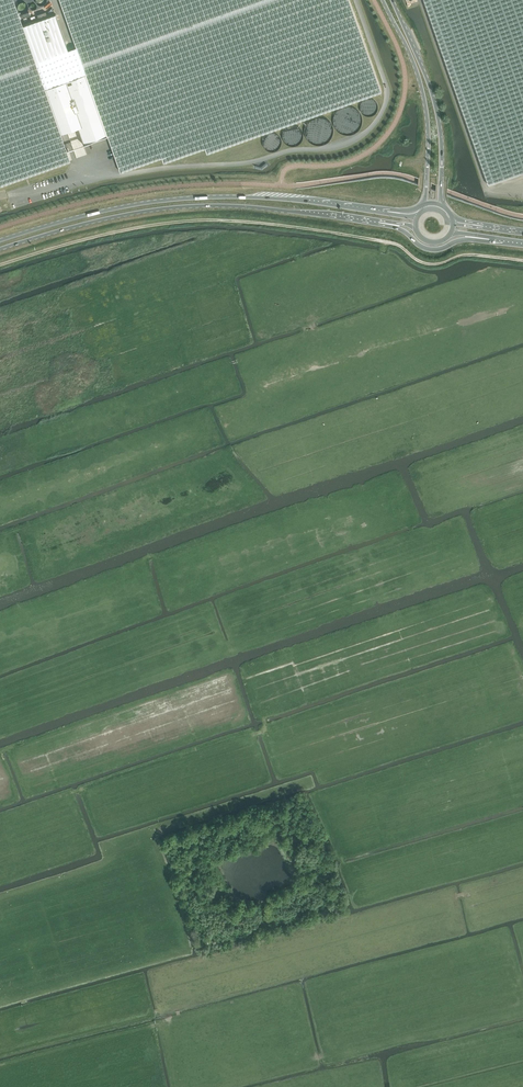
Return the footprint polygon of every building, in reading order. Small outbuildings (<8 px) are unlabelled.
[(70,161),(60,134),(41,80),(22,26),(13,0),(0,0),(0,185),(70,161)] [(77,47),(83,65),(108,136),(121,172),(162,157),(164,163),(205,148),(207,153),(382,92),(349,0),(60,0),(77,47)] [(489,185),(522,173),(522,0),(424,0),(489,185)] [(39,20),(22,26),(41,80),(83,65),(77,47),(69,50),(56,14),(47,17),(46,12),(37,15),(39,20)] [(83,65),(41,80),(60,134),(77,128),(83,144),(108,136),(83,65)]
